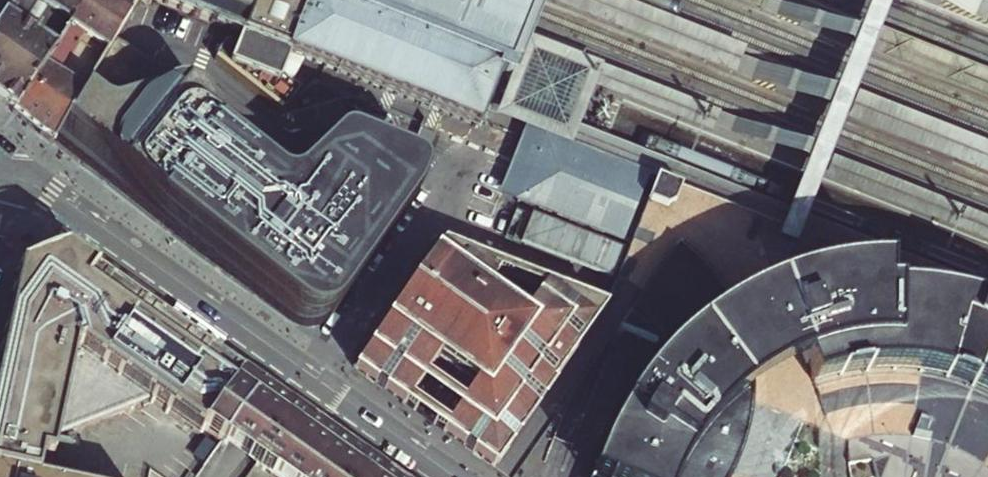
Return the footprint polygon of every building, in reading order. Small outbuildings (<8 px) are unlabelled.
[(0,20),(0,104),(11,114),(87,0),(13,0),(0,20)] [(13,0),(0,0),(0,20),(13,0)] [(11,114),(21,121),(50,145),(52,141),(112,39),(135,0),(87,0),(11,114)] [(239,33),(226,68),(280,109),(293,91),(276,78),(286,52),(478,128),(502,70),(515,75),(530,38),(533,30),(541,11),(545,1),(545,0),(160,0),(239,33)] [(617,0),(545,0),(545,1),(736,76),(746,50),(617,0)] [(758,14),(763,0),(723,0),(758,14)] [(604,68),(530,38),(515,75),(497,121),(522,130),(540,137),(572,150),(604,68)] [(112,39),(52,141),(106,183),(193,252),(243,291),(266,310),(289,329),(298,333),(308,333),(320,329),(328,322),(361,273),(415,197),(419,188),(422,181),(423,174),(422,166),(416,161),(345,133),(296,142),(289,143),(280,140),(212,88),(156,66),(112,39)] [(516,202),(540,137),(522,130),(498,195),(516,202)] [(572,150),(540,137),(516,202),(621,243),(647,178),(600,161),(572,150)] [(655,181),(603,312),(600,316),(613,323),(623,328),(660,348),(664,359),(651,374),(639,390),(629,405),(624,413),(618,423),(613,433),(607,445),(602,457),(598,468),(595,476),(732,476),(736,469),(744,451),(750,429),(753,410),(753,403),(781,413),(849,436),(847,451),(848,469),(850,476),(987,476),(987,314),(907,282),(896,277),(853,260),(792,236),(740,215),(706,202),(655,181)] [(498,270),(439,248),(431,261),(354,369),(381,387),(405,404),(434,365),(471,391),(442,432),(475,454),(493,466),(600,316),(603,312),(543,288),(520,327),(478,299),(498,270)] [(18,272),(0,352),(0,475),(9,476),(36,476),(40,460),(50,463),(56,437),(149,401),(197,436),(202,428),(222,442),(258,391),(234,373),(64,253),(42,262),(18,272)] [(350,455),(286,410),(258,391),(222,442),(249,462),(265,474),(270,476),(381,476),(350,455)]
